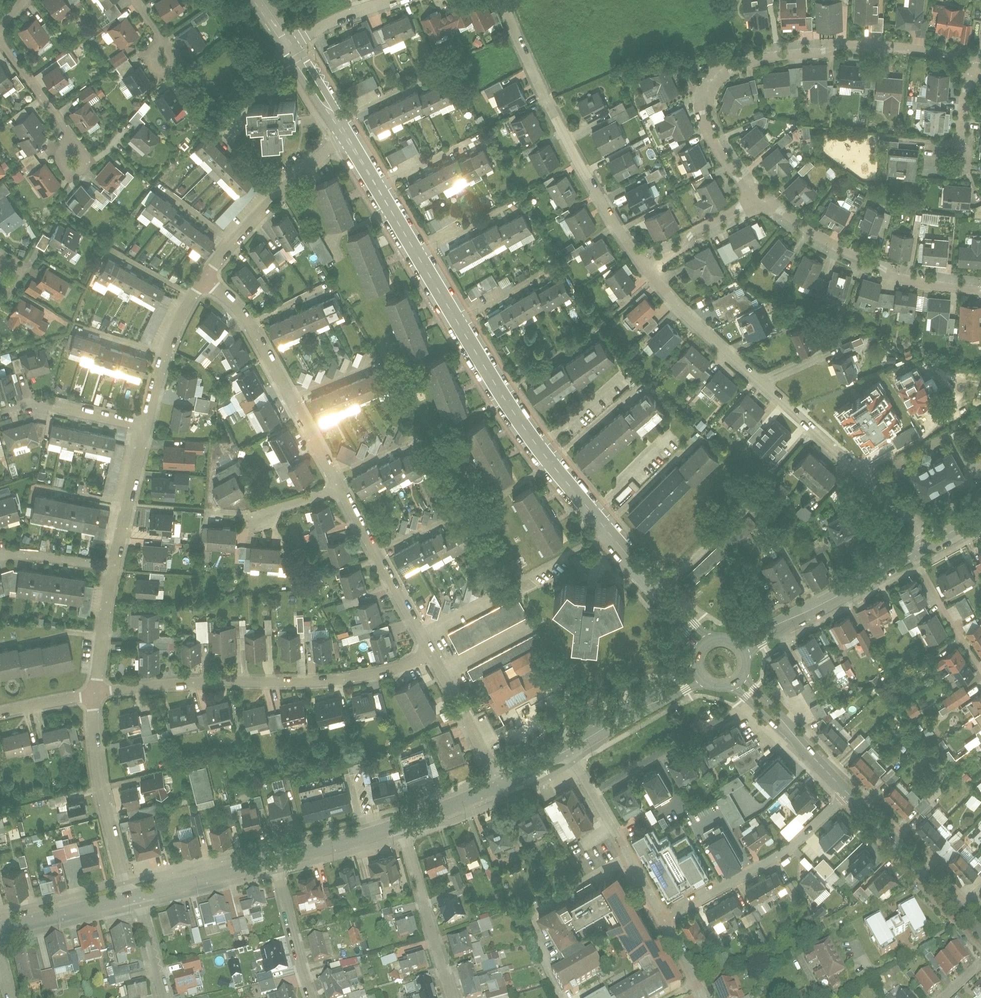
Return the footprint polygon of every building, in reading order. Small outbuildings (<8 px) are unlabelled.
[(56,21),(72,10),(69,7),(79,0),(42,0),(56,21)] [(178,0),(159,0),(154,4),(166,21),(184,9),(178,0)] [(422,19),(431,40),(445,33),(444,31),(473,18),(478,30),(495,22),(486,2),(469,9),(465,0),(463,0),(449,6),(451,11),(442,16),(440,11),(422,19)] [(745,18),(748,18),(749,25),(770,23),(768,0),(743,0),(745,18)] [(782,27),(807,26),(806,0),(781,0),(782,27)] [(817,29),(843,28),(843,4),(849,4),(848,0),(816,0),(817,29)] [(855,20),(871,20),(871,29),(884,29),(884,15),(878,15),(879,0),(855,0),(855,20)] [(898,5),(896,26),(916,28),(916,34),(926,35),(927,17),(923,16),(924,0),(909,0),(909,6),(898,5)] [(940,4),(936,30),(961,33),(960,41),(970,42),(972,22),(963,21),(965,8),(940,4)] [(119,47),(138,34),(126,16),(107,29),(119,47)] [(367,27),(324,45),(332,64),(372,46),(375,52),(414,36),(405,16),(369,32),(367,27)] [(35,17),(16,30),(30,50),(53,33),(45,21),(41,24),(35,17)] [(206,43),(192,23),(173,37),(187,57),(206,43)] [(107,58),(113,66),(126,57),(120,49),(107,58)] [(866,67),(843,64),(840,85),(863,89),(866,67)] [(2,91),(13,83),(0,65),(0,88),(2,91)] [(69,81),(56,65),(41,76),(54,92),(69,81)] [(121,76),(133,94),(151,83),(140,65),(121,76)] [(831,104),(831,66),(801,66),(801,87),(813,87),(813,104),(831,104)] [(788,71),(763,74),(765,96),(791,93),(788,71)] [(677,97),(664,72),(646,81),(658,106),(677,97)] [(925,96),(948,97),(950,74),(927,72),(925,96)] [(905,77),(874,74),(872,95),(885,96),(883,111),(901,112),(905,77)] [(348,99),(377,86),(371,75),(343,88),(348,99)] [(412,93),(365,114),(373,133),(421,111),(422,115),(451,102),(442,83),(414,96),(412,93)] [(758,104),(753,83),(726,87),(718,108),(740,117),(744,106),(758,104)] [(527,103),(516,84),(495,96),(505,115),(527,103)] [(84,101),(68,112),(81,130),(100,117),(88,99),(96,94),(90,85),(78,94),(84,101)] [(153,98),(165,118),(184,107),(172,87),(153,98)] [(599,93),(574,105),(583,124),(608,111),(599,93)] [(263,125),(264,142),(282,141),(282,137),(286,137),(285,124),(281,124),(281,121),(294,120),(294,118),(298,118),(297,107),(295,107),(295,100),(281,101),(281,103),(264,104),(264,101),(249,103),(250,111),(247,111),(248,121),(253,121),(253,123),(266,122),(266,125),(263,125)] [(135,126),(140,120),(138,118),(149,106),(143,101),(126,119),(135,126)] [(32,109),(10,124),(20,138),(16,141),(26,154),(42,143),(40,141),(46,137),(40,129),(45,126),(32,109)] [(925,109),(924,129),(943,131),(944,111),(925,109)] [(693,132),(683,110),(663,118),(664,122),(653,126),(659,140),(673,134),(675,140),(693,132)] [(543,135),(532,111),(513,120),(523,143),(543,135)] [(128,138),(145,152),(159,136),(142,121),(128,138)] [(617,122),(593,135),(603,154),(627,141),(617,122)] [(759,124),(739,139),(751,155),(771,140),(759,124)] [(783,133),(775,142),(781,147),(789,139),(783,133)] [(403,146),(384,155),(389,166),(418,153),(410,136),(400,141),(403,146)] [(632,149),(648,140),(646,136),(630,144),(632,149)] [(206,137),(191,152),(199,161),(215,146),(206,137)] [(706,161),(697,143),(678,153),(687,171),(706,161)] [(560,164),(549,144),(529,155),(540,175),(560,164)] [(215,146),(199,161),(208,170),(223,155),(215,146)] [(777,148),(759,165),(770,177),(775,172),(783,180),(796,168),(777,148)] [(918,177),(921,152),(890,148),(887,174),(918,177)] [(458,157),(406,183),(415,201),(465,176),(467,180),(493,167),(484,150),(460,162),(458,157)] [(632,153),(609,165),(618,183),(641,171),(632,153)] [(223,155),(208,170),(216,179),(232,164),(223,155)] [(801,175),(812,164),(808,159),(796,170),(801,175)] [(109,160),(94,176),(111,192),(126,175),(109,160)] [(41,197),(60,184),(44,162),(25,176),(41,197)] [(232,164),(216,179),(225,188),(240,173),(232,164)] [(649,171),(648,168),(642,170),(646,180),(664,173),(662,166),(649,171)] [(14,182),(22,178),(19,170),(11,174),(14,182)] [(240,173),(225,188),(233,196),(249,182),(240,173)] [(800,175),(783,191),(795,203),(800,198),(807,204),(817,193),(800,175)] [(345,197),(337,176),(316,184),(324,205),(345,197)] [(700,200),(693,204),(699,215),(726,200),(713,177),(693,187),(700,200)] [(576,196),(566,178),(547,188),(558,207),(576,196)] [(0,184),(0,222),(7,232),(24,220),(5,194),(9,191),(3,182),(0,184)] [(94,196),(80,184),(65,202),(79,214),(94,196)] [(656,201),(647,185),(627,196),(636,212),(656,201)] [(971,205),(972,187),(944,186),(943,204),(971,205)] [(152,191),(140,206),(150,214),(162,199),(152,191)] [(354,219),(345,197),(324,205),(333,227),(354,219)] [(162,199),(150,214),(160,222),(172,207),(162,199)] [(842,232),(852,213),(830,200),(820,219),(842,232)] [(980,219),(980,203),(972,207),(977,220),(980,219)] [(877,236),(883,217),(878,215),(880,209),(867,205),(859,231),(877,236)] [(456,218),(450,207),(436,215),(430,206),(422,211),(428,220),(424,222),(430,233),(456,218)] [(172,207),(160,222),(170,231),(182,215),(172,207)] [(582,207),(565,218),(577,238),(594,227),(582,207)] [(938,215),(915,211),(912,232),(918,233),(920,221),(936,224),(938,215)] [(661,212),(644,221),(654,240),(671,231),(661,212)] [(496,223),(445,250),(455,267),(503,241),(505,245),(530,232),(520,214),(498,227),(496,223)] [(182,215),(170,231),(180,239),(193,224),(182,215)] [(298,240),(285,217),(271,224),(284,248),(298,240)] [(74,244),(81,233),(67,224),(65,228),(58,224),(49,237),(42,233),(35,244),(44,250),(48,242),(61,250),(59,253),(68,259),(76,246),(74,244)] [(193,224),(180,239),(190,247),(203,232),(193,224)] [(764,244),(755,224),(727,237),(736,257),(764,244)] [(381,257),(369,229),(347,239),(359,266),(381,257)] [(203,232),(190,247),(201,255),(213,240),(203,232)] [(909,235),(893,232),(888,257),(904,261),(909,235)] [(317,233),(306,239),(321,264),(332,257),(317,233)] [(795,250),(780,238),(763,260),(778,272),(795,250)] [(971,238),(971,249),(959,249),(959,265),(980,265),(980,238),(971,238)] [(270,258),(259,242),(248,249),(260,266),(270,258)] [(615,256),(606,242),(581,257),(591,272),(615,256)] [(948,263),(948,244),(922,244),(922,263),(948,263)] [(712,245),(681,262),(690,280),(701,274),(706,284),(727,273),(712,245)] [(106,256),(96,273),(108,280),(118,262),(106,256)] [(824,263),(806,256),(796,281),(814,288),(824,263)] [(393,284),(381,257),(359,266),(372,294),(393,284)] [(118,262),(108,280),(119,286),(129,269),(118,262)] [(256,284),(243,266),(231,275),(245,293),(256,284)] [(31,277),(24,291),(36,297),(41,288),(59,298),(69,280),(46,267),(38,281),(31,277)] [(620,267),(605,277),(619,296),(633,285),(620,267)] [(129,269),(119,286),(131,293),(141,275),(129,269)] [(782,269),(774,280),(781,285),(788,273),(782,269)] [(852,277),(835,272),(828,296),(845,301),(852,277)] [(463,288),(469,298),(496,285),(491,274),(463,288)] [(141,275),(131,293),(143,299),(152,282),(141,275)] [(532,289),(485,317),(496,335),(540,308),(542,312),(570,295),(560,277),(534,293),(532,289)] [(874,304),(879,285),(860,279),(855,299),(874,304)] [(152,282),(143,299),(154,305),(164,288),(152,282)] [(744,284),(712,298),(723,322),(737,316),(755,308),(744,284)] [(387,300),(397,327),(420,318),(410,291),(387,300)] [(880,291),(877,301),(888,305),(892,295),(880,291)] [(915,312),(918,296),(894,292),(891,308),(915,312)] [(646,296),(627,312),(638,325),(657,310),(646,296)] [(20,297),(6,321),(16,327),(19,321),(41,333),(48,321),(40,316),(43,311),(20,297)] [(949,299),(927,298),(926,317),(932,317),(931,333),(943,334),(944,319),(949,319),(949,299)] [(318,302),(309,307),(317,324),(326,320),(318,302)] [(959,303),(958,336),(980,336),(980,304),(959,303)] [(755,308),(737,316),(747,339),(764,332),(766,338),(788,328),(785,321),(773,327),(763,304),(755,308)] [(309,307),(299,311),(307,329),(317,324),(309,307)] [(299,311),(289,316),(297,333),(307,329),(299,311)] [(212,338),(223,325),(209,313),(198,326),(212,338)] [(289,316),(280,320),(288,338),(297,333),(289,316)] [(397,327),(407,353),(430,345),(420,318),(397,327)] [(280,320),(270,325),(278,342),(288,338),(280,320)] [(810,324),(791,332),(800,354),(819,346),(810,324)] [(681,338),(668,325),(649,344),(662,358),(681,338)] [(71,333),(66,352),(78,355),(84,337),(71,333)] [(84,337),(78,355),(91,359),(96,340),(84,337)] [(841,350),(862,343),(860,337),(839,344),(841,350)] [(96,340),(91,359),(103,363),(109,344),(96,340)] [(210,340),(194,358),(204,367),(220,349),(210,340)] [(244,359),(235,340),(221,347),(231,366),(244,359)] [(613,363),(598,341),(560,367),(557,363),(522,387),(536,408),(571,384),(575,388),(613,363)] [(109,344),(103,363),(116,366),(121,348),(109,344)] [(680,361),(671,372),(680,380),(689,371),(696,377),(709,362),(690,345),(678,359),(680,361)] [(44,348),(19,355),(26,377),(50,370),(44,348)] [(121,348),(116,366),(128,370),(134,351),(121,348)] [(134,351),(128,370),(141,374),(146,355),(134,351)] [(351,364),(357,366),(361,354),(355,352),(351,364)] [(458,381),(446,354),(424,363),(435,390),(458,381)] [(852,354),(832,361),(840,381),(859,374),(852,354)] [(262,391),(250,369),(234,377),(246,400),(262,391)] [(933,396),(923,373),(916,376),(913,370),(901,376),(904,381),(899,384),(910,406),(933,396)] [(16,392),(10,371),(0,373),(0,396),(16,392)] [(720,371),(705,389),(723,403),(738,385),(720,371)] [(195,376),(180,373),(176,395),(191,398),(195,376)] [(364,375),(353,380),(361,398),(372,393),(364,375)] [(353,380),(342,385),(350,403),(361,398),(353,380)] [(469,408),(458,381),(435,390),(446,417),(469,408)] [(850,403),(836,412),(859,446),(871,438),(874,442),(884,435),(882,431),(902,418),(878,383),(864,393),(866,397),(852,407),(850,403)] [(342,385),(331,390),(339,408),(350,403),(342,385)] [(331,390),(320,395),(328,413),(339,408),(331,390)] [(624,414),(639,432),(663,413),(648,394),(624,414)] [(320,395),(309,400),(317,418),(328,413),(320,395)] [(195,396),(192,409),(206,412),(208,407),(213,409),(215,401),(195,396)] [(743,397),(723,422),(734,431),(743,420),(751,428),(763,413),(743,397)] [(230,401),(219,407),(224,415),(235,409),(230,401)] [(280,421),(271,403),(255,410),(264,429),(280,421)] [(188,410),(174,407),(170,428),(184,431),(188,410)] [(600,433),(615,452),(639,432),(624,414),(600,433)] [(37,440),(30,421),(2,430),(8,449),(37,440)] [(500,449),(486,421),(464,432),(478,460),(500,449)] [(793,436),(776,421),(753,446),(771,462),(793,436)] [(64,426),(51,423),(47,442),(60,444),(64,426)] [(77,429),(64,426),(60,444),(73,447),(77,429)] [(890,437),(895,448),(919,437),(914,426),(890,437)] [(89,431),(77,429),(73,447),(85,450),(89,431)] [(102,434),(89,431),(85,450),(98,453),(102,434)] [(295,453),(284,431),(268,439),(279,461),(295,453)] [(387,447),(391,435),(386,433),(382,446),(387,447)] [(575,452),(590,471),(615,452),(600,433),(575,452)] [(115,437),(102,434),(98,453),(111,455),(115,437)] [(373,435),(367,450),(374,453),(380,438),(373,435)] [(362,458),(367,444),(360,441),(355,456),(362,458)] [(715,458),(700,443),(675,466),(690,482),(715,458)] [(334,458),(349,464),(355,450),(339,444),(334,458)] [(191,470),(193,449),(163,447),(162,468),(191,470)] [(824,461),(810,448),(793,467),(807,480),(824,461)] [(966,475),(953,448),(909,471),(923,498),(966,475)] [(515,476),(500,449),(478,460),(493,487),(515,476)] [(415,469),(404,450),(396,455),(406,474),(415,469)] [(406,474),(396,455),(387,460),(397,479),(406,474)] [(397,479),(387,460),(378,465),(388,483),(397,479)] [(838,473),(824,461),(807,480),(820,492),(838,473)] [(308,481),(300,464),(285,471),(294,488),(308,481)] [(388,483),(378,465),(369,469),(379,488),(388,483)] [(690,482),(675,466),(650,490),(664,505),(690,482)] [(379,488),(369,469),(360,474),(370,493),(379,488)] [(370,493),(360,474),(351,479),(362,498),(370,493)] [(233,476),(208,487),(216,502),(240,491),(233,476)] [(176,496),(177,479),(150,477),(148,494),(176,496)] [(779,482),(770,493),(780,501),(788,490),(779,482)] [(532,523),(551,512),(535,484),(516,495),(532,523)] [(664,505),(650,490),(625,513),(639,529),(664,505)] [(45,497),(32,494),(26,519),(39,522),(45,497)] [(15,496),(0,500),(0,524),(21,519),(15,496)] [(58,499),(45,497),(39,522),(52,525),(58,499)] [(71,502),(58,499),(52,525),(65,528),(71,502)] [(84,505),(71,502),(65,528),(78,531),(84,505)] [(794,512),(804,521),(811,513),(801,504),(794,512)] [(97,508),(84,505),(78,531),(91,533),(97,508)] [(332,527),(328,508),(312,512),(316,531),(332,527)] [(857,528),(846,508),(826,520),(837,539),(857,528)] [(548,550),(567,540),(551,512),(532,523),(548,550)] [(415,529),(419,516),(412,514),(408,527),(415,529)] [(172,535),(172,517),(150,517),(150,535),(172,535)] [(398,533),(404,534),(407,520),(401,519),(398,533)] [(440,529),(395,554),(404,571),(444,549),(449,557),(480,540),(470,523),(444,537),(440,529)] [(388,524),(385,536),(392,537),(395,525),(388,524)] [(203,546),(235,549),(237,528),(205,525),(203,546)] [(351,558),(346,539),(328,544),(333,563),(351,558)] [(717,542),(681,579),(690,588),(726,551),(717,542)] [(259,546),(242,546),(241,567),(259,568),(259,546)] [(277,547),(259,546),(259,568),(276,568),(277,547)] [(169,569),(169,548),(143,548),(143,568),(169,569)] [(773,559),(782,576),(793,570),(784,553),(773,559)] [(832,575),(823,557),(804,567),(813,585),(832,575)] [(762,565),(771,582),(782,576),(773,559),(762,565)] [(965,561),(936,576),(947,595),(975,580),(965,561)] [(361,567),(339,573),(346,595),(368,588),(361,567)] [(28,570),(15,568),(11,593),(24,595),(28,570)] [(42,572),(28,570),(24,595),(38,597),(42,572)] [(780,599),(802,587),(793,570),(782,576),(771,582),(780,599)] [(55,575),(42,572),(38,597),(51,600),(55,575)] [(68,577),(55,575),(51,600),(64,602),(68,577)] [(82,579),(68,577),(64,602),(78,604),(82,579)] [(133,596),(158,598),(160,579),(135,577),(133,596)] [(574,616),(573,639),(598,641),(600,619),(625,608),(614,587),(606,590),(595,589),(595,594),(586,594),(586,588),(577,587),(569,582),(554,601),(574,616)] [(912,582),(896,590),(907,611),(923,603),(912,582)] [(465,587),(462,600),(468,602),(471,589),(465,587)] [(456,592),(451,605),(456,607),(461,594),(456,592)] [(440,611),(447,612),(451,595),(445,594),(440,611)] [(526,617),(516,597),(448,634),(459,653),(526,617)] [(961,618),(973,613),(966,597),(954,602),(961,618)] [(383,620),(377,600),(357,606),(363,626),(383,620)] [(424,614),(436,617),(439,604),(427,601),(424,614)] [(890,616),(882,602),(864,611),(872,626),(890,616)] [(159,635),(158,612),(131,612),(131,626),(139,626),(139,636),(159,635)] [(942,636),(931,615),(917,623),(928,644),(942,636)] [(847,618),(832,625),(843,647),(858,640),(847,618)] [(236,653),(235,626),(221,626),(221,631),(213,631),(214,653),(236,653)] [(980,627),(970,634),(977,645),(980,643),(980,627)] [(397,653),(390,630),(371,636),(377,658),(397,653)] [(245,633),(246,657),(266,656),(265,633),(245,633)] [(300,634),(278,635),(280,658),(301,657),(300,634)] [(313,637),(314,659),(332,658),(330,636),(313,637)] [(808,638),(795,645),(804,663),(817,656),(808,638)] [(180,641),(182,661),(202,660),(200,640),(180,641)] [(19,673),(21,678),(42,672),(43,676),(65,669),(58,644),(41,649),(40,645),(15,652),(14,647),(0,651),(0,678),(19,673)] [(489,695),(499,713),(555,683),(535,646),(483,674),(493,693),(489,695)] [(159,671),(159,647),(139,648),(139,671),(159,671)] [(963,662),(955,650),(943,658),(952,670),(963,662)] [(802,685),(784,653),(771,660),(788,692),(802,685)] [(972,674),(963,662),(952,670),(960,682),(972,674)] [(418,679),(396,691),(405,707),(427,695),(418,679)] [(970,698),(963,687),(946,697),(952,708),(970,698)] [(372,691),(351,697),(357,717),(378,712),(372,691)] [(340,694),(314,701),(320,723),(345,716),(340,694)] [(427,695),(405,707),(414,723),(436,711),(427,695)] [(303,698),(280,704),(285,726),(308,720),(303,698)] [(819,702),(826,712),(830,708),(824,699),(819,702)] [(228,700),(205,706),(211,728),(234,723),(228,700)] [(193,701),(168,708),(174,731),(199,725),(193,701)] [(913,702),(903,709),(909,718),(919,712),(913,702)] [(265,704),(243,709),(247,727),(269,723),(265,704)] [(139,710),(119,714),(123,731),(142,727),(139,710)] [(738,722),(719,733),(729,752),(748,742),(738,722)] [(829,725),(819,733),(828,744),(838,735),(829,725)] [(67,726),(42,731),(45,747),(59,744),(61,754),(72,751),(67,726)] [(32,750),(26,729),(0,735),(6,757),(32,750)] [(450,730),(432,736),(444,769),(467,761),(460,742),(455,743),(450,730)] [(856,753),(868,742),(859,732),(847,743),(856,753)] [(719,733),(700,743),(710,762),(729,752),(719,733)] [(838,735),(828,744),(837,754),(847,746),(838,735)] [(142,741),(118,748),(123,766),(147,760),(142,741)] [(687,751),(669,761),(680,782),(698,772),(687,751)] [(794,771),(778,754),(756,774),(772,792),(794,771)] [(434,776),(427,755),(403,763),(411,784),(434,776)] [(747,768),(740,755),(732,760),(739,772),(747,768)] [(862,755),(850,765),(859,775),(871,765),(862,755)] [(871,765),(859,775),(868,785),(879,776),(871,765)] [(216,806),(206,766),(189,770),(200,810),(216,806)] [(882,775),(890,783),(897,776),(890,768),(882,775)] [(672,792),(659,769),(643,778),(656,800),(672,792)] [(163,772),(140,778),(144,795),(155,792),(156,797),(169,794),(163,772)] [(737,775),(715,786),(720,796),(715,798),(729,828),(743,821),(728,791),(742,784),(737,775)] [(394,778),(372,783),(376,801),(399,796),(394,778)] [(344,780),(322,786),(328,812),(351,806),(344,780)] [(818,796),(806,783),(791,798),(804,811),(818,796)] [(136,786),(121,789),(124,804),(139,802),(136,786)] [(322,786),(299,792),(306,817),(328,812),(322,786)] [(594,824),(572,786),(555,795),(578,834),(594,824)] [(624,815),(642,806),(632,787),(614,796),(624,815)] [(895,787),(884,798),(894,808),(904,796),(895,787)] [(294,817),(287,790),(273,793),(274,801),(267,803),(272,823),(294,817)] [(964,803),(973,810),(980,801),(972,793),(964,803)] [(904,796),(894,808),(903,817),(914,806),(904,796)] [(59,821),(87,814),(83,799),(66,804),(68,809),(57,812),(59,821)] [(262,826),(256,804),(240,808),(246,830),(262,826)] [(549,827),(539,808),(518,819),(528,838),(549,827)] [(775,810),(769,816),(779,827),(785,820),(775,810)] [(194,832),(202,830),(197,811),(189,813),(194,832)] [(162,850),(152,814),(128,820),(138,856),(162,850)] [(850,832),(838,819),(825,832),(837,844),(850,832)] [(925,819),(915,829),(925,839),(935,829),(925,819)] [(771,835),(761,820),(744,832),(754,847),(771,835)] [(513,840),(507,823),(487,831),(494,848),(513,840)] [(231,825),(209,830),(213,848),(235,843),(231,825)] [(178,829),(179,836),(189,835),(188,828),(178,829)] [(636,837),(671,900),(710,879),(687,836),(673,844),(668,835),(659,840),(652,828),(636,837)] [(935,829),(925,839),(935,849),(945,839),(935,829)] [(742,863),(724,832),(706,842),(724,873),(742,863)] [(202,852),(197,834),(172,840),(174,851),(181,849),(182,856),(202,852)] [(481,853),(474,836),(456,843),(463,860),(481,853)] [(877,862),(865,849),(850,863),(862,876),(877,862)] [(99,865),(95,850),(79,854),(83,869),(99,865)] [(448,867),(442,850),(424,856),(430,873),(448,867)] [(959,854),(949,863),(959,873),(969,863),(959,854)] [(401,875),(396,855),(368,862),(371,876),(381,874),(383,880),(401,875)] [(803,856),(799,860),(807,868),(811,864),(803,856)] [(831,885),(840,876),(821,857),(812,866),(831,885)] [(969,863),(959,873),(968,883),(978,873),(969,863)] [(617,864),(534,909),(564,965),(551,972),(561,991),(604,968),(595,953),(587,957),(575,933),(607,916),(641,978),(612,994),(614,997),(655,997),(682,983),(617,864)] [(360,885),(355,866),(339,870),(340,875),(336,876),(340,891),(360,885)] [(66,884),(62,867),(46,871),(48,877),(37,879),(40,890),(66,884)] [(28,893),(22,869),(1,874),(7,898),(28,893)] [(785,884),(776,869),(761,878),(769,893),(785,884)] [(812,869),(800,879),(815,896),(826,886),(812,869)] [(897,881),(884,869),(868,885),(881,897),(897,881)] [(449,872),(452,886),(462,884),(459,870),(449,872)] [(296,895),(300,909),(325,902),(320,883),(316,884),(314,875),(297,879),(301,894),(296,895)] [(769,893),(761,878),(745,887),(754,902),(769,893)] [(380,898),(378,879),(360,882),(362,895),(369,893),(370,900),(380,898)] [(851,892),(861,901),(869,893),(859,884),(851,892)] [(247,900),(241,902),(243,912),(268,906),(265,894),(261,895),(259,890),(246,893),(247,900)] [(465,916),(458,894),(438,901),(445,923),(465,916)] [(743,911),(734,895),(720,902),(728,919),(743,911)] [(224,898),(207,904),(212,921),(237,913),(234,904),(227,907),(224,898)] [(728,919),(720,902),(705,910),(714,926),(728,919)] [(880,916),(866,924),(882,955),(898,947),(892,934),(894,933),(896,935),(910,928),(915,938),(928,931),(913,902),(898,910),(904,921),(902,922),(900,919),(886,927),(880,916)] [(823,908),(813,915),(816,919),(826,912),(823,908)] [(185,909),(157,916),(163,939),(175,936),(174,930),(189,926),(185,909)] [(417,932),(412,914),(395,919),(400,937),(417,932)] [(241,935),(248,933),(243,917),(230,921),(233,934),(240,932),(241,935)] [(697,918),(683,926),(693,944),(707,937),(697,918)] [(471,937),(487,934),(486,931),(492,930),(490,919),(468,923),(471,937)] [(136,951),(129,928),(107,934),(114,957),(136,951)] [(189,930),(193,945),(201,943),(196,928),(189,930)] [(100,952),(96,929),(78,933),(82,955),(100,952)] [(357,929),(348,931),(351,945),(361,943),(357,929)] [(323,933),(307,938),(310,949),(327,945),(323,933)] [(473,954),(467,933),(447,939),(454,960),(473,954)] [(63,936),(45,941),(52,970),(70,966),(63,936)] [(847,972),(830,938),(812,947),(814,951),(805,956),(809,964),(817,960),(821,968),(814,972),(818,980),(826,976),(829,981),(847,972)] [(202,942),(203,954),(211,952),(209,941),(202,942)] [(283,942),(259,948),(262,961),(286,955),(283,942)] [(968,957),(957,942),(945,951),(947,952),(935,960),(947,976),(960,967),(958,965),(968,957)] [(327,945),(310,949),(314,961),(330,956),(327,945)] [(427,966),(423,949),(405,954),(406,960),(399,962),(402,973),(427,966)] [(41,973),(35,950),(13,956),(21,988),(40,983),(43,994),(57,990),(52,970),(41,973)] [(223,953),(225,962),(235,960),(233,951),(223,953)] [(382,967),(395,962),(392,954),(379,959),(382,967)] [(286,955),(262,961),(265,974),(289,969),(286,955)] [(185,972),(173,975),(178,995),(198,990),(193,974),(203,971),(199,957),(182,962),(185,972)] [(327,964),(329,970),(356,964),(355,958),(327,964)] [(232,984),(241,982),(239,975),(241,975),(238,960),(228,962),(232,984)] [(128,974),(138,972),(137,962),(104,968),(107,986),(129,982),(128,974)] [(466,997),(469,997),(481,995),(479,986),(491,983),(488,971),(477,974),(475,966),(458,971),(466,997)] [(321,978),(327,997),(343,997),(344,997),(342,991),(358,986),(353,969),(321,978)] [(940,984),(929,969),(916,979),(927,994),(940,984)] [(431,977),(414,982),(417,992),(406,995),(407,997),(437,997),(431,977)] [(712,986),(717,997),(744,997),(741,990),(738,992),(732,978),(712,986)] [(142,979),(124,984),(128,997),(136,997),(146,995),(142,979)] [(292,987),(278,992),(279,996),(272,997),(296,997),(292,987)] [(909,989),(898,997),(916,997),(909,989)]
